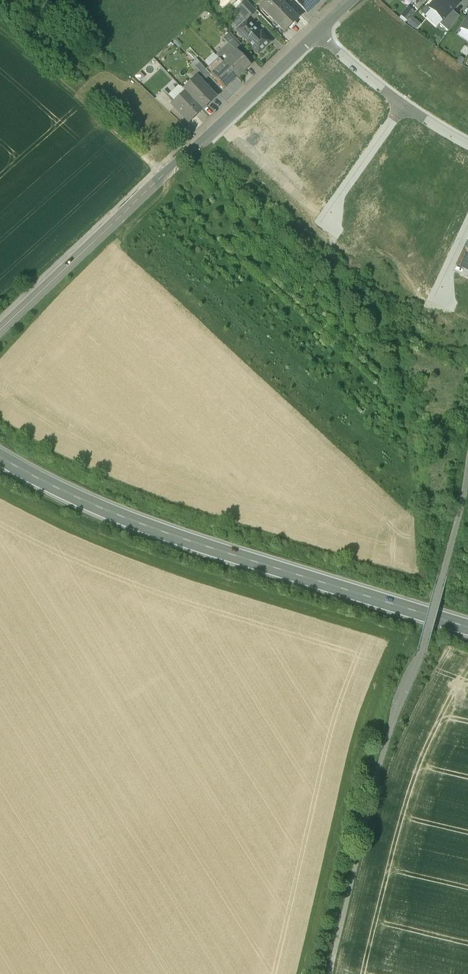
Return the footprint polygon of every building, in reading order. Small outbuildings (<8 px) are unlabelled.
[(262,9),(284,32),(297,20),(278,0),(272,0),(262,9)] [(306,12),(318,0),(295,0),(306,12)] [(416,3),(413,6),(417,10),(427,0),(419,0),(416,3)] [(457,0),(435,0),(428,8),(443,21),(452,11),(460,2),(457,0)] [(250,14),(242,6),(237,11),(244,19),(250,14)] [(408,6),(400,14),(408,21),(415,13),(408,6)] [(452,11),(443,21),(440,24),(448,32),(459,17),(452,11)] [(263,37),(247,20),(236,31),(258,54),(270,44),(270,41),(266,37),(263,37)] [(239,46),(228,34),(223,39),(234,51),(239,46)] [(233,56),(226,48),(217,56),(225,65),(237,78),(250,66),(237,52),(233,56)] [(197,60),(192,65),(195,68),(206,79),(211,75),(200,63),(197,60)] [(237,78),(225,65),(220,70),(219,69),(211,77),(224,90),(237,78)] [(215,98),(196,78),(189,85),(192,87),(186,93),(202,110),(215,98)] [(164,91),(155,100),(169,113),(175,108),(172,105),(175,103),(164,91)] [(186,93),(175,103),(172,105),(175,108),(189,123),(202,110),(186,93)]
